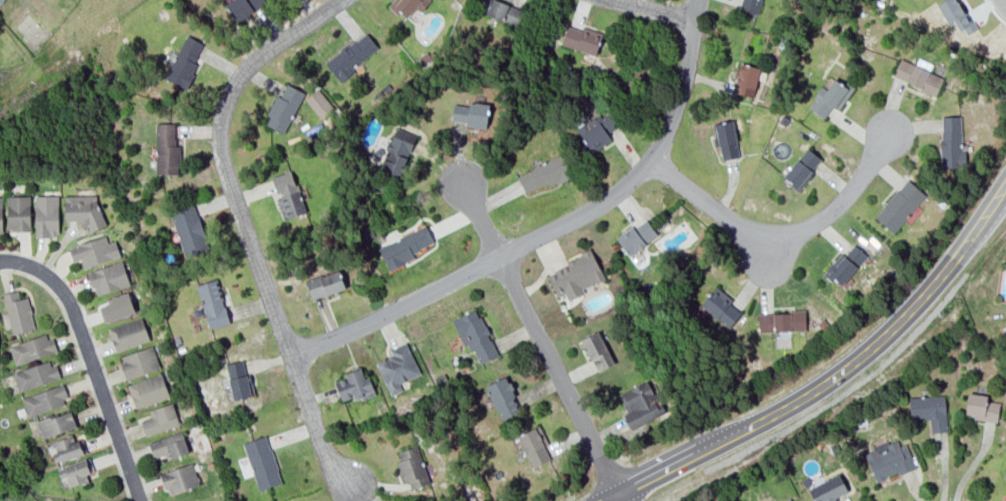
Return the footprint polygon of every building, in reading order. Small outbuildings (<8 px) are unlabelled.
[(265,0),(231,0),(225,4),(236,21),(266,1),(265,0)] [(391,2),(406,16),(416,6),(420,9),(428,0),(393,0),(391,2)] [(501,0),(476,0),(473,9),(516,26),(523,8),(501,0)] [(761,0),(740,0),(738,8),(757,13),(761,0)] [(583,26),(582,30),(567,25),(561,44),(595,55),(602,33),(583,26)] [(340,81),(355,70),(352,67),(377,47),(365,31),(325,62),(340,81)] [(163,77),(187,90),(195,74),(192,72),(197,64),(194,62),(197,56),(195,56),(202,43),(186,35),(163,77)] [(425,52),(430,58),(423,63),(418,57),(425,52)] [(942,77),(929,71),(932,63),(917,57),(915,64),(900,57),(892,76),(936,93),(942,77)] [(752,97),(759,68),(740,63),(738,70),(735,69),(734,75),(737,76),(733,92),(752,97)] [(807,106),(824,117),(832,105),(838,109),(854,86),(844,79),(841,83),(834,78),(826,89),(822,86),(807,106)] [(266,123),(283,132),(304,93),(287,83),(280,96),(276,94),(266,114),(270,116),(266,123)] [(387,83),(391,87),(386,93),(381,88),(387,83)] [(304,99),(321,119),(334,108),(317,88),(304,99)] [(380,89),(383,94),(378,98),(375,93),(380,89)] [(488,104),(469,101),(469,105),(453,103),(451,120),(485,125),(488,104)] [(600,146),(611,138),(608,133),(619,125),(610,111),(601,117),(599,113),(576,128),(585,142),(582,144),(587,152),(595,151),(599,148),(600,146)] [(782,114),(789,118),(785,125),(778,121),(782,114)] [(960,115),(939,116),(941,167),(965,166),(965,148),(961,149),(960,115)] [(714,123),(720,159),(738,156),(732,119),(714,123)] [(179,173),(179,145),(174,145),(175,122),(155,122),(155,173),(179,173)] [(416,135),(395,127),(390,141),(388,140),(384,149),(386,150),(379,169),(398,176),(401,170),(402,171),(405,164),(403,163),(408,151),(410,151),(416,135)] [(797,188),(821,158),(806,147),(782,176),(797,188)] [(525,193),(547,181),(549,185),(558,180),(559,183),(573,176),(561,152),(516,176),(525,193)] [(270,176),(283,219),(305,212),(292,169),(270,176)] [(892,231),(925,195),(907,178),(874,215),(892,231)] [(35,236),(58,235),(58,194),(34,195),(35,236)] [(96,194),(64,195),(65,220),(81,219),(79,222),(86,226),(88,224),(91,231),(106,224),(96,201),(96,194)] [(30,195),(7,195),(7,230),(30,230),(30,195)] [(184,259),(209,252),(194,203),(170,210),(184,259)] [(658,234),(646,219),(634,228),(631,225),(616,237),(629,255),(658,234)] [(369,223),(374,235),(365,239),(359,227),(369,223)] [(433,241),(425,224),(378,248),(389,270),(414,257),(412,252),(433,241)] [(73,261),(80,259),(83,267),(120,256),(115,240),(107,242),(105,235),(68,246),(73,261)] [(841,286),(866,253),(853,244),(845,254),(840,251),(823,273),(841,286)] [(547,275),(557,297),(564,293),(568,301),(584,292),(582,288),(595,281),(596,283),(605,278),(589,247),(579,252),(581,255),(566,262),(566,264),(554,270),(555,272),(547,275)] [(97,295),(130,284),(121,260),(87,272),(92,287),(94,286),(97,295)] [(311,299),(345,288),(339,270),(321,276),(321,274),(304,279),(311,299)] [(209,328),(229,322),(217,279),(197,284),(209,328)] [(700,303),(727,327),(740,313),(727,301),(730,298),(716,285),(700,303)] [(35,328),(27,296),(19,298),(17,289),(2,292),(7,311),(1,313),(5,328),(10,326),(12,333),(35,328)] [(108,303),(100,306),(105,321),(135,311),(128,291),(106,298),(108,303)] [(452,320),(464,344),(467,342),(471,350),(474,348),(480,362),(497,354),(487,335),(490,333),(481,315),(478,316),(475,309),(452,320)] [(805,330),(804,311),(757,313),(758,331),(805,330)] [(149,340),(141,317),(107,328),(115,352),(149,340)] [(823,318),(830,325),(824,331),(817,323),(823,318)] [(580,338),(596,371),(614,363),(598,330),(580,338)] [(16,365),(57,350),(52,337),(47,339),(45,333),(9,346),(16,365)] [(389,349),(392,355),(376,362),(390,394),(402,389),(399,382),(420,374),(406,341),(389,349)] [(121,356),(123,361),(121,362),(127,379),(159,367),(152,345),(121,356)] [(225,363),(233,399),(254,394),(249,373),(246,374),(242,359),(225,363)] [(48,360),(13,373),(19,391),(60,377),(56,364),(50,366),(48,360)] [(375,394),(369,376),(364,377),(360,367),(344,373),(346,377),(334,381),(340,401),(360,394),(361,399),(375,394)] [(135,408),(169,396),(161,373),(127,384),(135,408)] [(444,373),(447,381),(437,386),(433,377),(444,373)] [(485,385),(500,419),(521,410),(511,389),(513,388),(510,381),(508,382),(505,376),(485,385)] [(623,414),(630,429),(664,412),(648,378),(618,393),(627,411),(623,414)] [(21,398),(28,416),(64,404),(62,398),(67,397),(63,383),(21,398)] [(987,394),(967,392),(965,413),(973,414),(972,418),(997,421),(999,401),(986,400),(987,394)] [(908,396),(909,419),(930,418),(930,431),(946,431),(944,394),(908,396)] [(149,410),(151,416),(140,420),(146,436),(180,424),(172,402),(149,410)] [(36,420),(38,424),(37,424),(38,428),(39,428),(43,438),(76,426),(71,411),(58,415),(57,413),(36,420)] [(865,416),(868,422),(858,426),(855,420),(865,416)] [(532,467),(550,458),(544,445),(548,443),(539,424),(516,435),(532,467)] [(167,460),(189,453),(182,432),(149,442),(154,457),(165,453),(167,460)] [(83,439),(74,442),(71,434),(66,435),(67,437),(54,441),(57,451),(52,453),(55,462),(61,460),(62,461),(87,453),(83,439)] [(257,489),(280,482),(266,435),(243,442),(257,489)] [(915,468),(905,444),(899,446),(896,440),(887,444),(886,441),(872,447),(873,450),(865,454),(876,482),(886,478),(885,476),(897,471),(899,474),(915,468)] [(428,483),(417,445),(398,451),(400,460),(397,461),(403,482),(408,480),(410,488),(428,483)] [(85,473),(93,471),(89,457),(63,466),(64,467),(58,469),(61,478),(66,476),(69,486),(81,482),(82,484),(88,481),(85,473)] [(160,473),(165,488),(168,487),(170,494),(200,484),(193,463),(160,473)] [(836,500),(834,497),(847,491),(839,473),(808,488),(814,500),(834,500),(836,500)]
